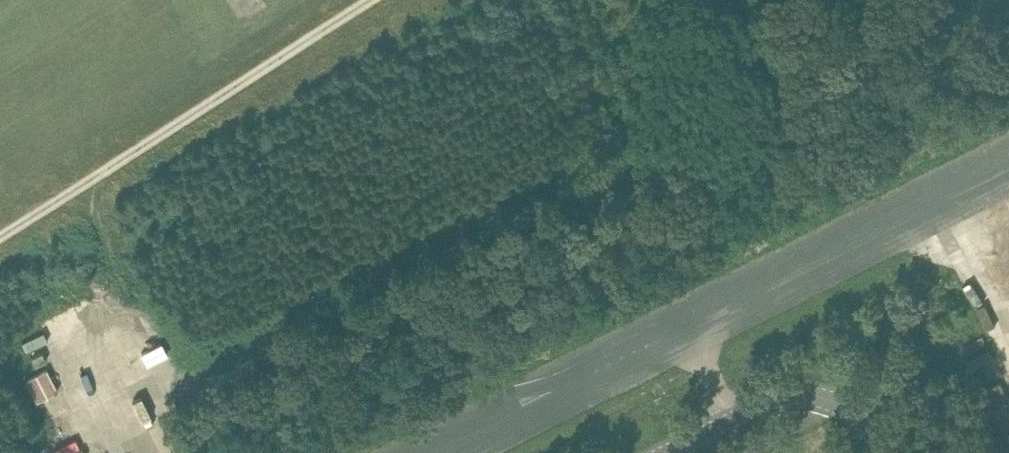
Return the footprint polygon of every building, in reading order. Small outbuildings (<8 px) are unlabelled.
[(35,365),(46,360),(42,351),(31,357),(35,365)] [(262,371),(257,360),(242,368),(247,378),(262,371)]
